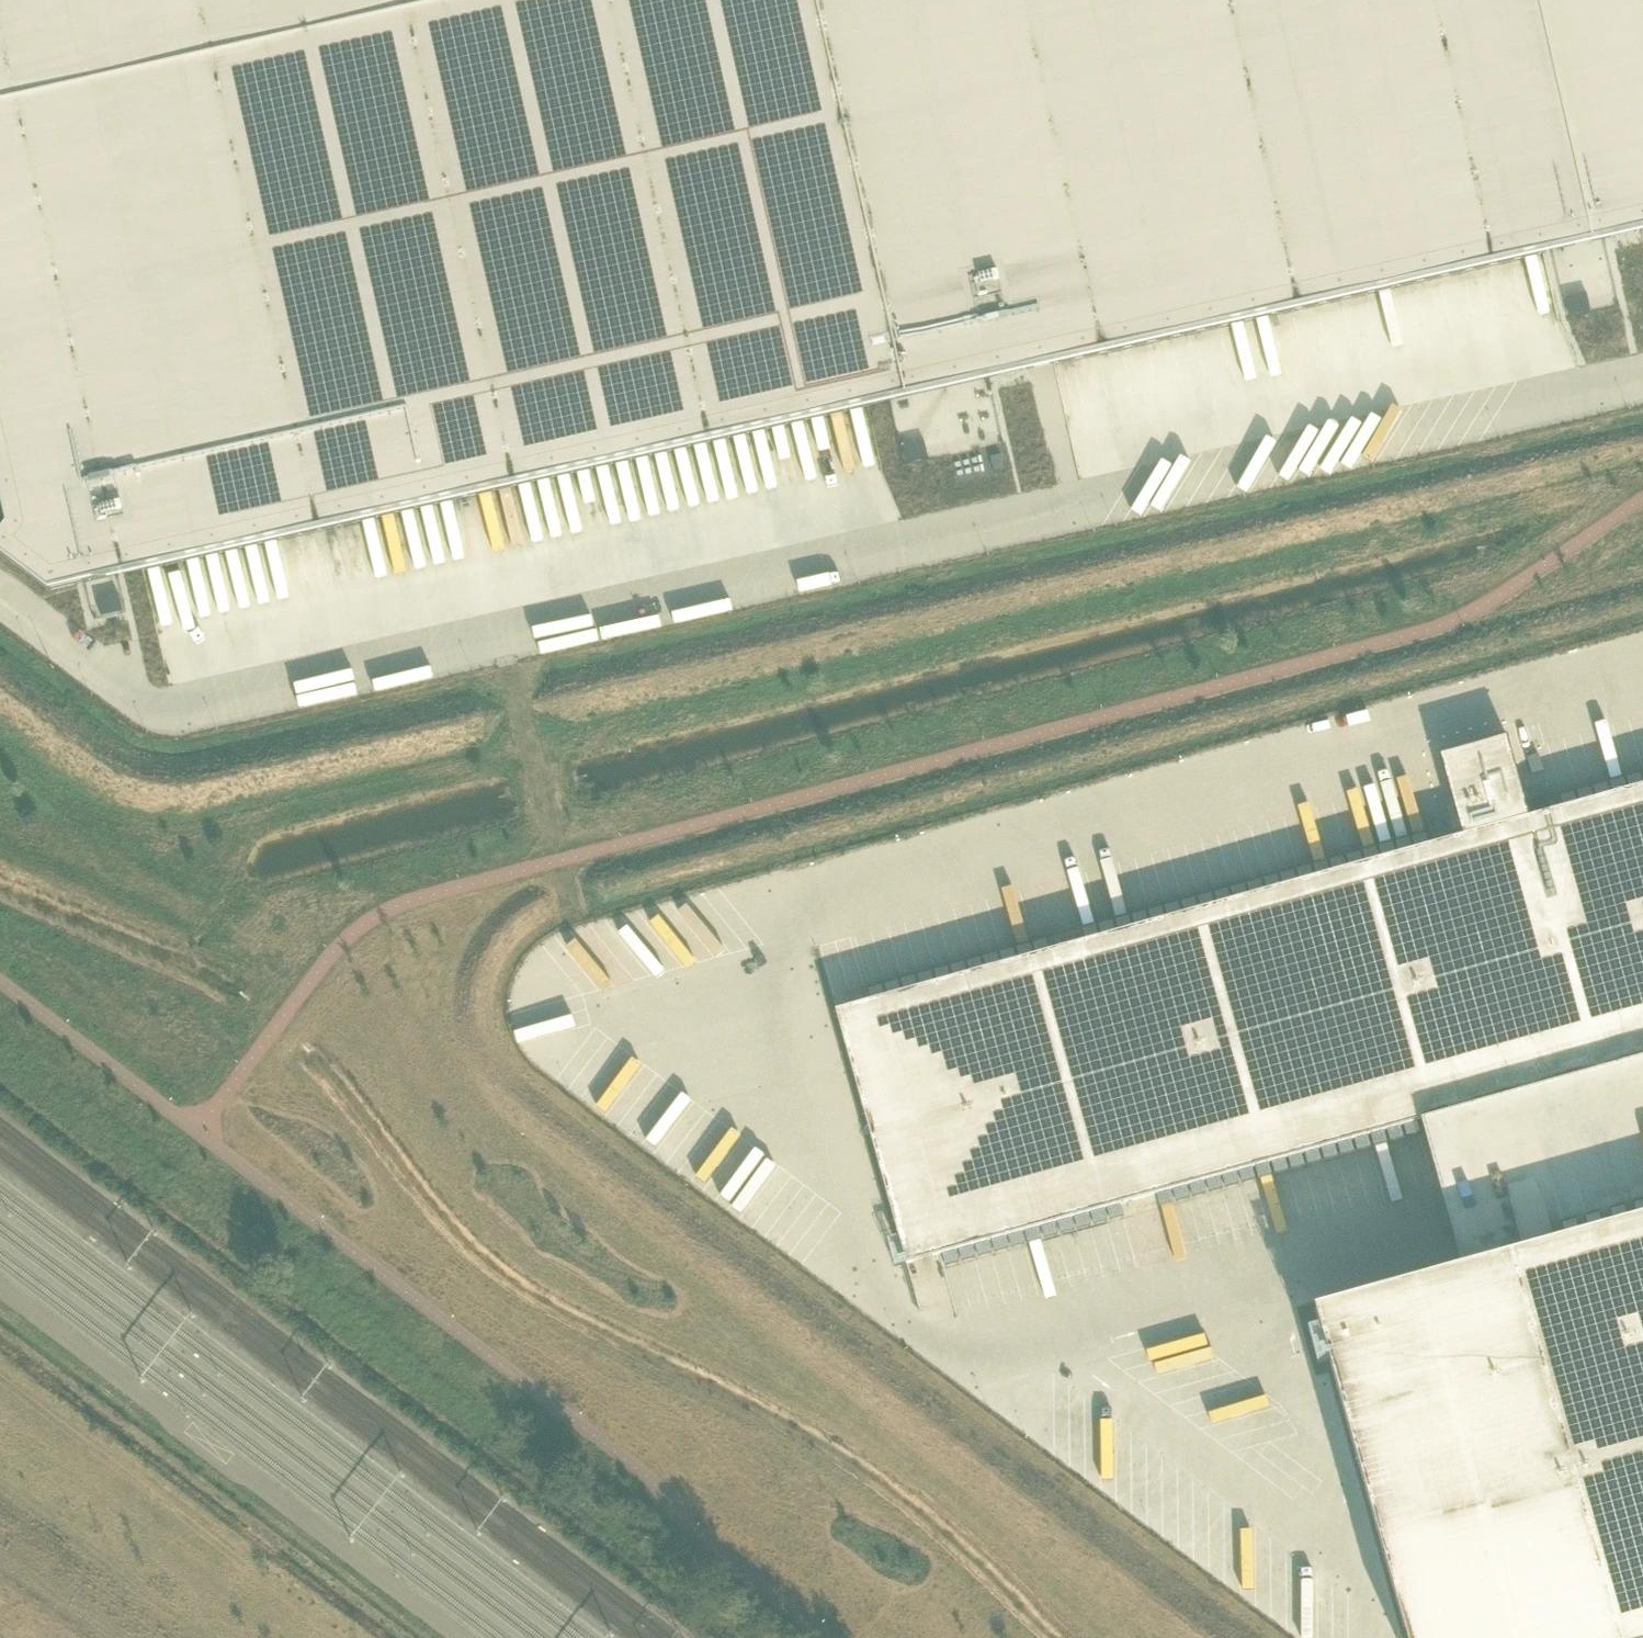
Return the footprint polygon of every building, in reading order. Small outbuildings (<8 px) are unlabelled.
[(817,0),(468,0),(0,106),(0,490),(8,526),(0,537),(0,553),(50,591),(907,397),(817,0)] [(468,0),(0,0),(0,106),(468,0)] [(1538,0),(817,0),(907,397),(1593,242),(1538,0)] [(1593,242),(1642,230),(1642,0),(1538,0),(1593,242)] [(991,457),(994,470),(1004,468),(1001,454),(991,457)] [(836,1010),(907,1264),(1642,1058),(1642,785),(1549,811),(1530,816),(1527,804),(1508,736),(1440,754),(1463,835),(836,1010)] [(1316,1311),(1407,1637),(1642,1637),(1642,1220),(1316,1311)]
